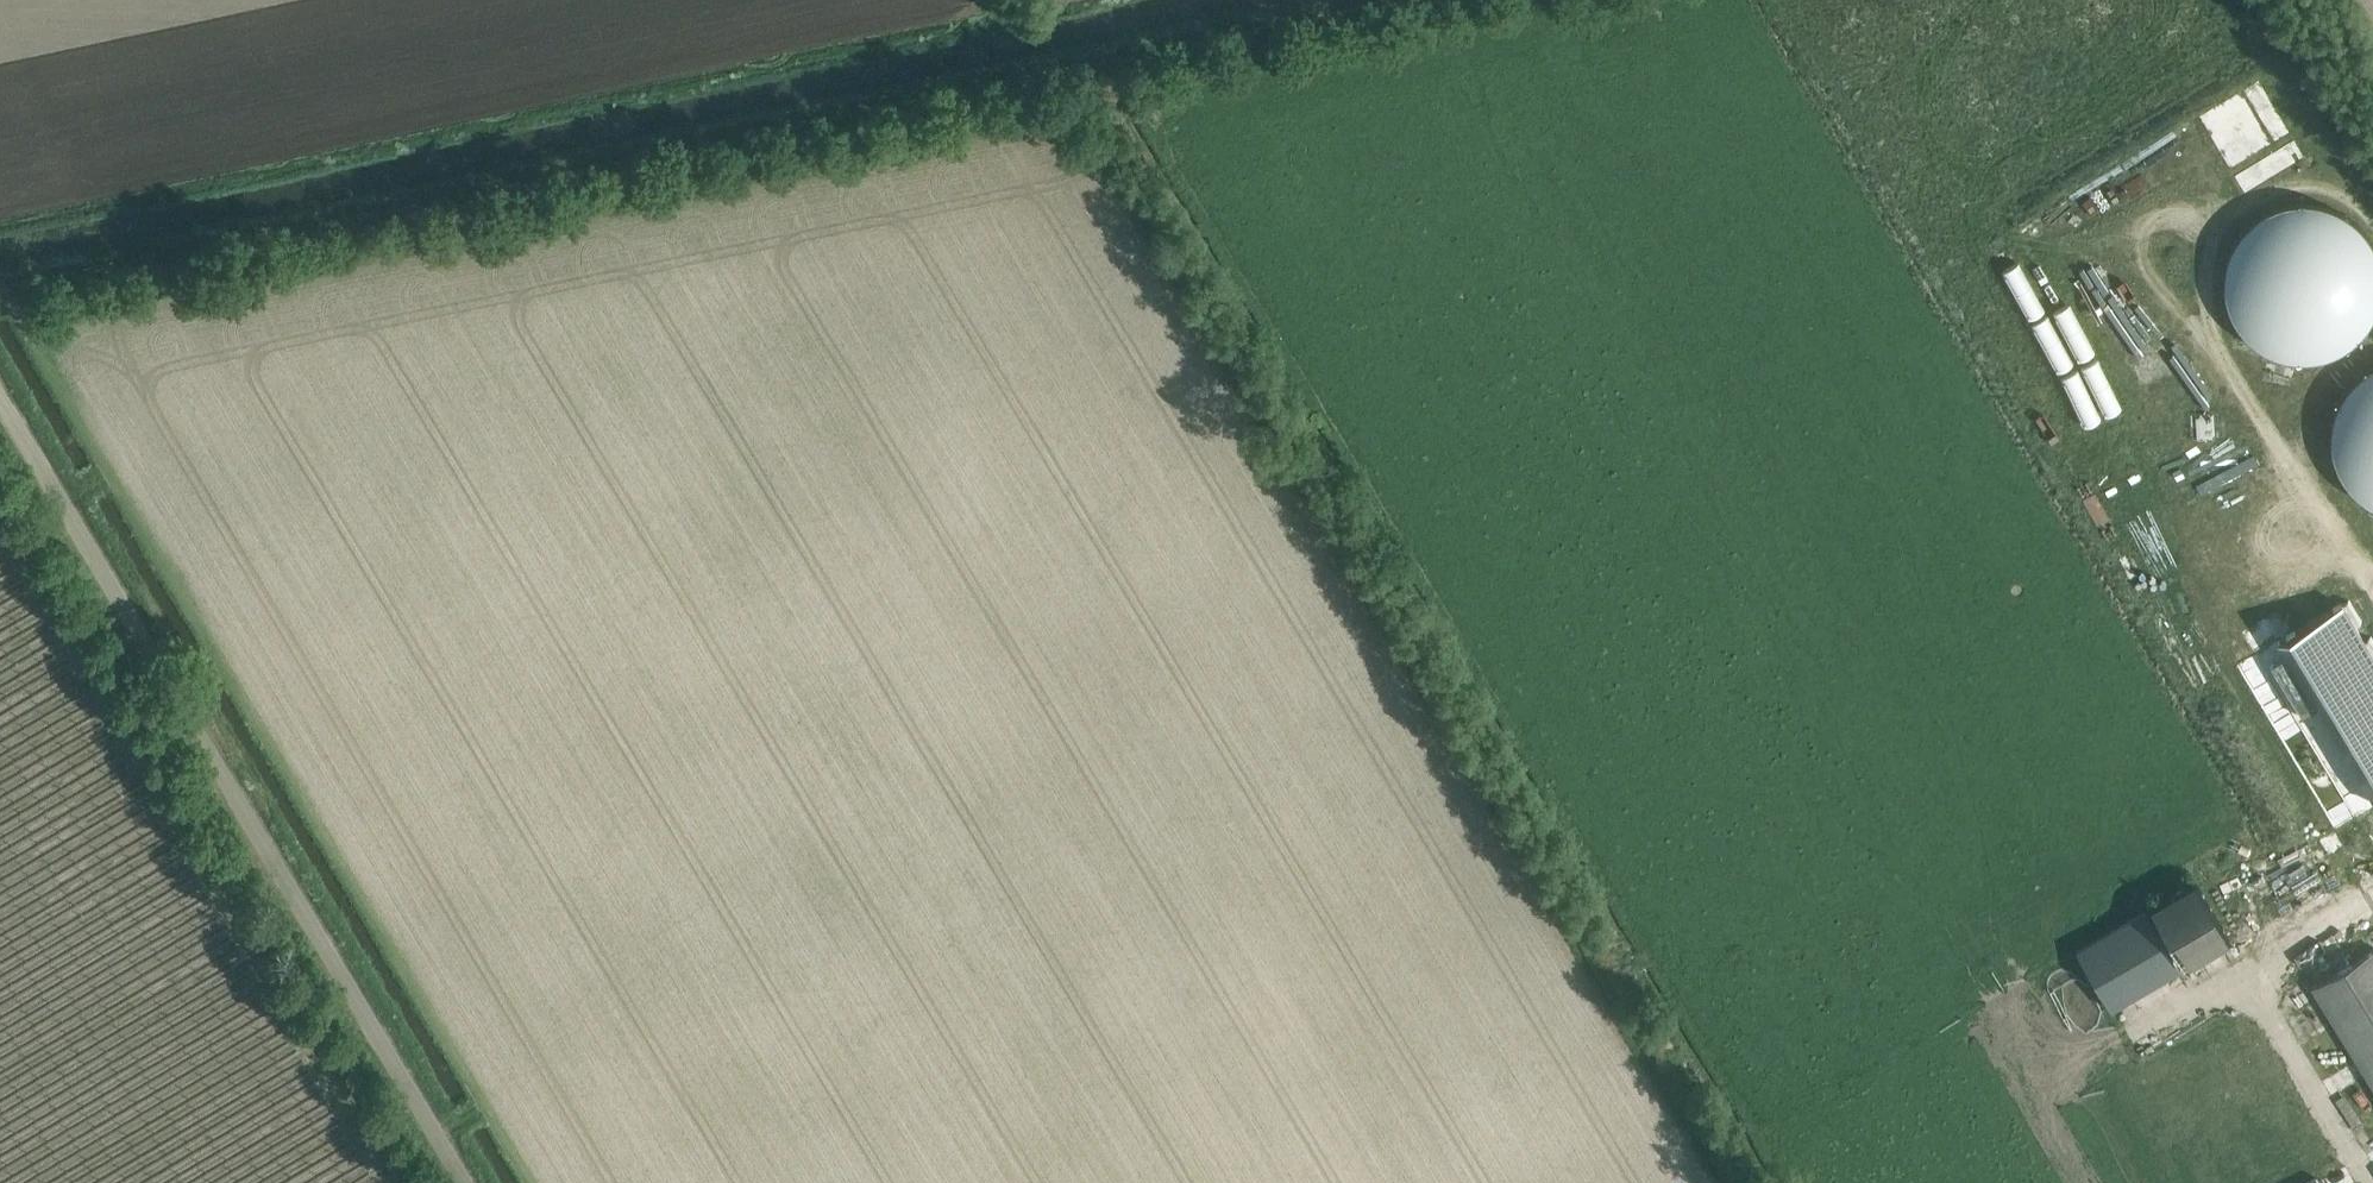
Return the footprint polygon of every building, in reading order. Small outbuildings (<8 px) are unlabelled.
[(2327,206),(2309,200),(2267,201),(2232,243),(2228,255),(2230,316),(2267,347),(2295,356),(2313,355),(2304,352),(2342,352),(2367,322),(2372,304),(2372,244),(2327,206)] [(2345,381),(2331,432),(2332,447),(2338,457),(2338,459),(2365,502),(2372,504),(2372,363),(2345,381)] [(2240,668),(2336,830),(2372,808),(2372,649),(2346,604),(2240,668)] [(2229,941),(2195,882),(2151,907),(2186,965),(2229,941)] [(2079,952),(2113,1009),(2179,970),(2145,913),(2079,952)] [(2312,988),(2372,1086),(2372,951),(2312,988)]
